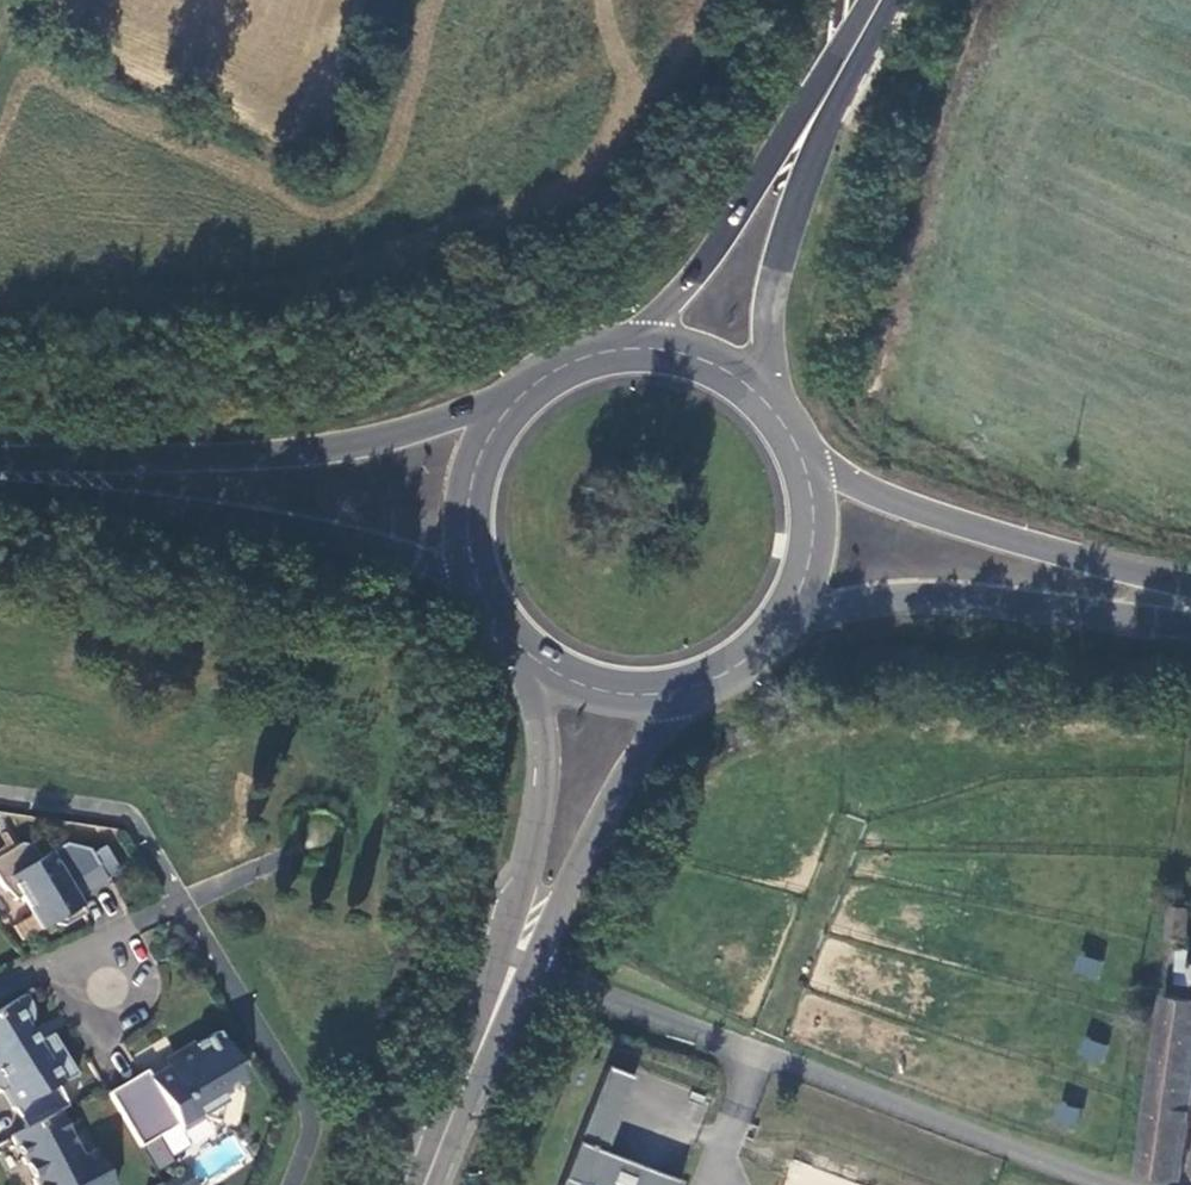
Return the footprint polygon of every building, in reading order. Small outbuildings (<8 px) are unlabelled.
[(2,885),(16,901),(22,898),(42,931),(53,924),(65,927),(86,914),(76,899),(60,872),(90,853),(99,867),(100,866),(90,850),(67,844),(41,860),(33,847),(22,845),(0,858),(0,882),(2,885)] [(90,853),(60,872),(76,899),(108,880),(100,866),(99,867),(90,853)] [(1165,927),(1175,927),(1172,971),(1190,973),(1190,928),(1186,928),(1188,903),(1171,901),(1165,927)] [(1077,954),(1072,970),(1096,978),(1101,961),(1077,954)] [(27,1128),(59,1111),(69,1106),(59,1087),(78,1075),(53,1034),(34,1045),(27,1034),(30,1028),(32,1022),(32,1018),(32,1013),(32,1010),(31,1005),(29,1000),(25,995),(0,1010),(0,1092),(2,1093),(4,1091),(27,1128)] [(1125,1172),(1156,1176),(1176,1177),(1190,1083),(1190,1012),(1159,1005),(1125,1172)] [(148,1070),(111,1093),(143,1148),(179,1125),(184,1133),(185,1132),(183,1128),(200,1117),(221,1122),(226,1101),(223,1095),(243,1083),(234,1067),(238,1065),(219,1032),(196,1045),(194,1042),(177,1052),(174,1065),(152,1077),(148,1070)] [(1083,1037),(1077,1054),(1100,1062),(1106,1046),(1083,1037)] [(595,1092),(559,1184),(665,1184),(600,1161),(591,1157),(614,1099),(596,1092),(603,1074),(602,1074),(595,1092)] [(603,1074),(596,1092),(614,1099),(591,1157),(600,1161),(629,1085),(603,1074)] [(1076,1126),(1080,1107),(1056,1101),(1052,1120),(1076,1126)] [(12,1136),(37,1184),(113,1184),(95,1150),(83,1157),(59,1111),(27,1128),(12,1136)]
